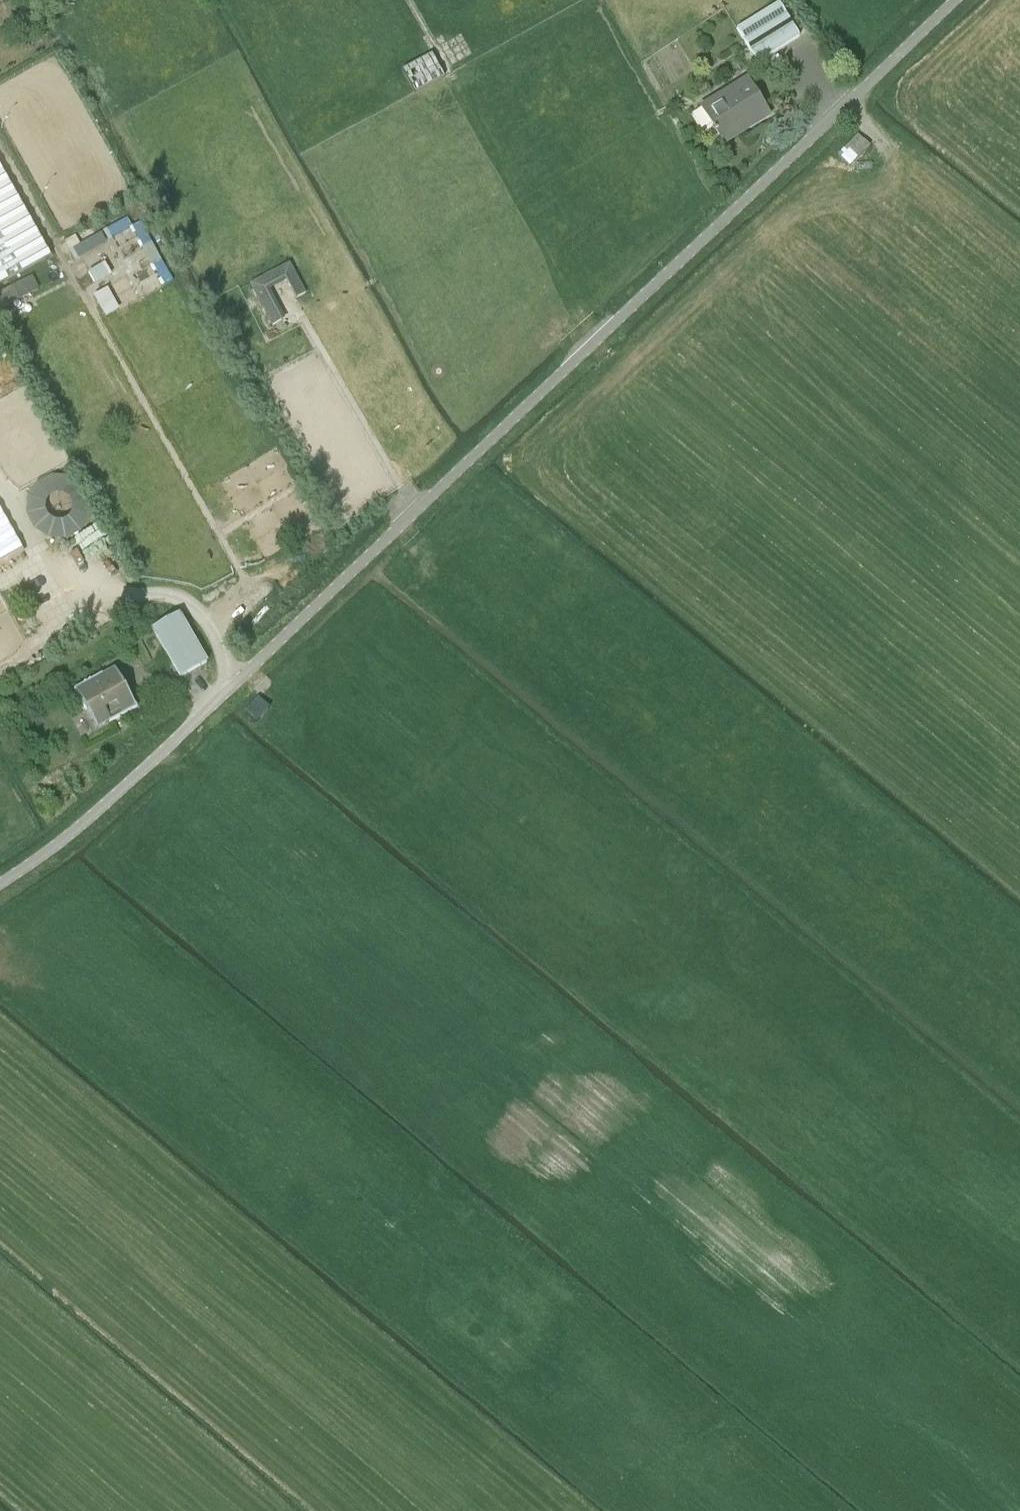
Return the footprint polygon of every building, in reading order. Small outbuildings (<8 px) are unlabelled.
[(736,29),(742,40),(756,62),(765,57),(798,36),(778,3),(736,29)] [(414,92),(442,76),(430,55),(402,70),(414,92)] [(720,140),(747,124),(749,127),(768,116),(745,78),(699,106),(720,140)] [(848,167),(869,147),(858,135),(837,155),(848,167)] [(50,256),(0,166),(0,284),(50,256)] [(264,287),(283,277),(295,299),(304,294),(287,264),(250,283),(271,327),(281,322),(264,287)] [(21,548),(0,511),(0,560),(21,548)] [(152,628),(181,680),(205,667),(176,614),(152,628)] [(125,685),(123,686),(112,668),(101,674),(100,672),(73,688),(84,709),(86,707),(97,726),(108,719),(109,721),(136,706),(125,685)]
